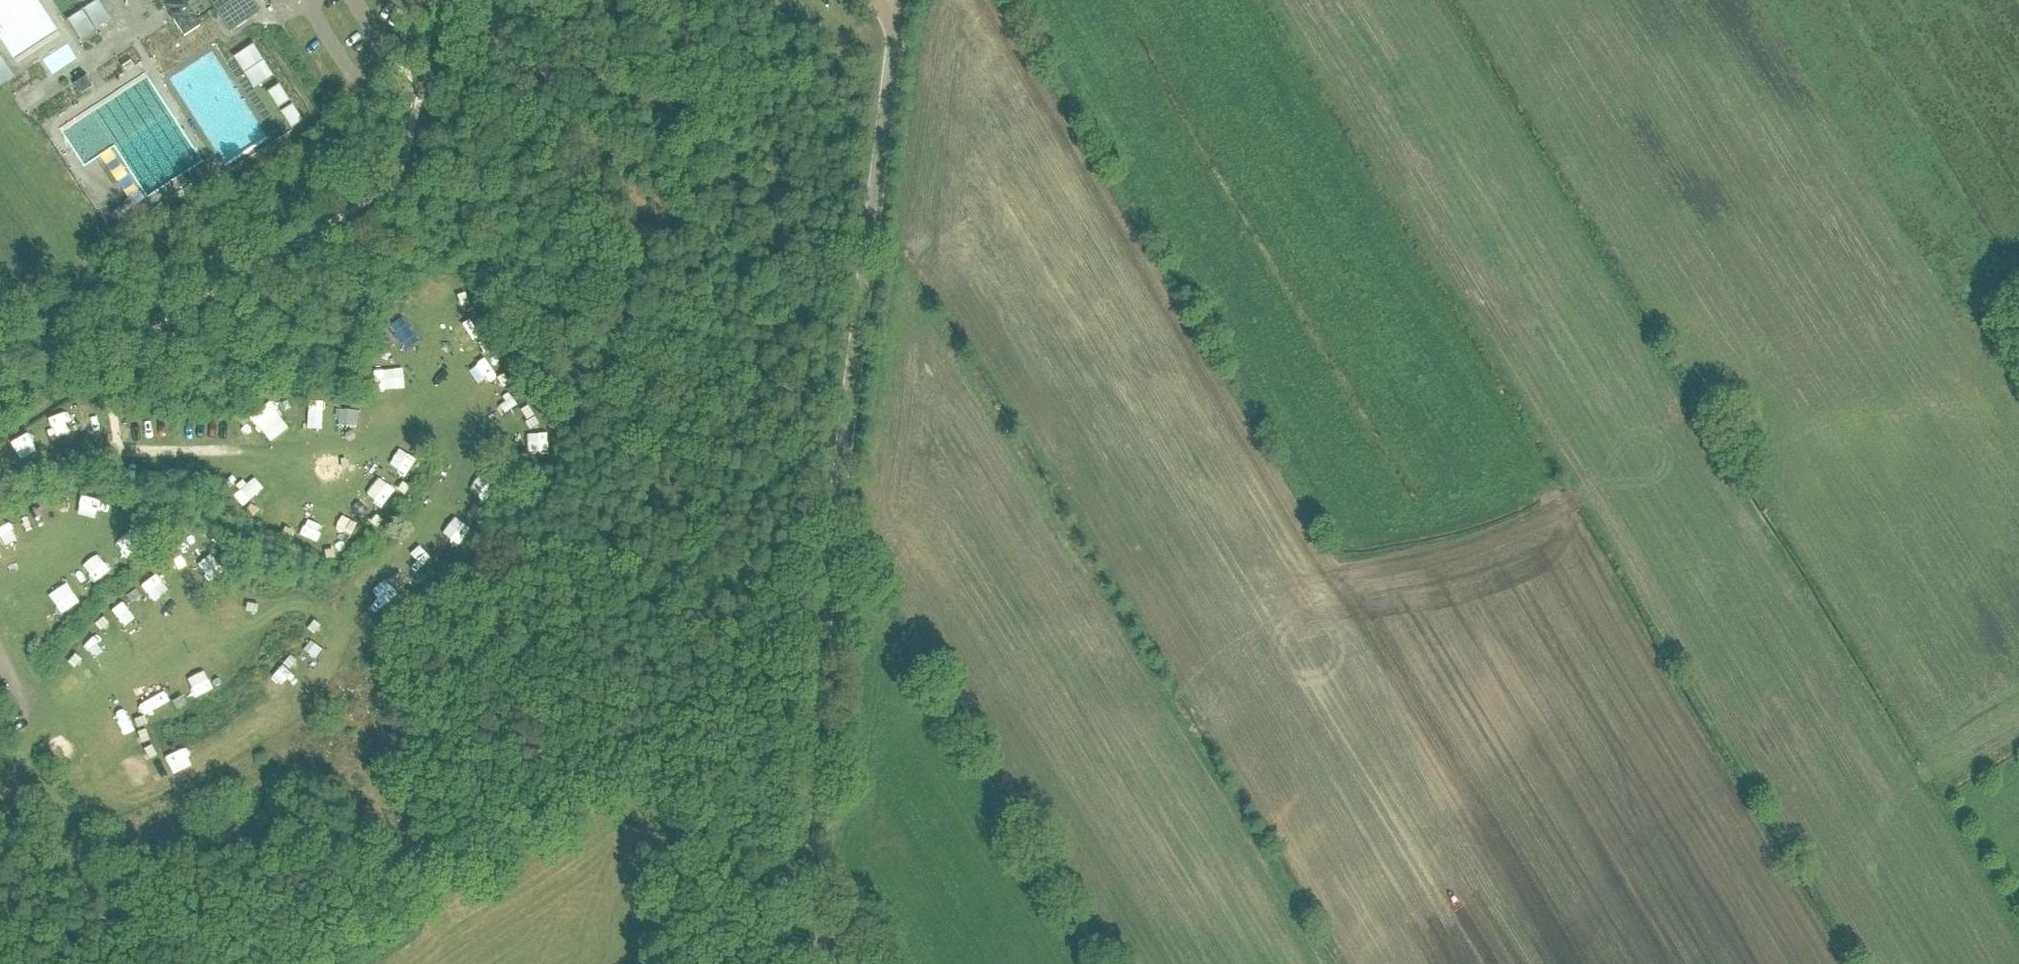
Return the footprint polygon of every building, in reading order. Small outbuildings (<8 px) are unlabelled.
[(189,9),(173,20),(185,37),(201,26),(189,9)] [(9,64),(0,70),(12,86),(21,80),(9,64)] [(393,339),(402,345),(416,324),(408,318),(393,339)] [(403,345),(414,353),(428,334),(417,326),(403,345)] [(497,399),(517,389),(505,366),(485,375),(497,399)] [(396,404),(397,374),(384,374),(384,404),(396,404)] [(523,398),(506,412),(519,428),(536,414),(523,398)] [(301,413),(306,439),(320,436),(315,410),(301,413)] [(552,456),(561,447),(550,435),(540,444),(552,456)] [(411,486),(429,466),(421,458),(403,479),(411,486)] [(259,479),(242,501),(259,514),(276,492),(259,479)] [(372,507),(386,524),(404,509),(390,492),(372,507)] [(88,510),(94,532),(106,528),(100,506),(88,510)] [(279,524),(293,538),(311,521),(298,507),(279,524)] [(19,533),(36,527),(32,516),(15,522),(19,533)] [(466,556),(478,551),(470,533),(458,539),(466,556)] [(9,559),(0,541),(0,563),(9,559)] [(160,604),(176,591),(167,580),(151,593),(160,604)] [(104,666),(117,652),(100,637),(87,651),(104,666)] [(119,760),(137,752),(127,728),(109,735),(119,760)]
